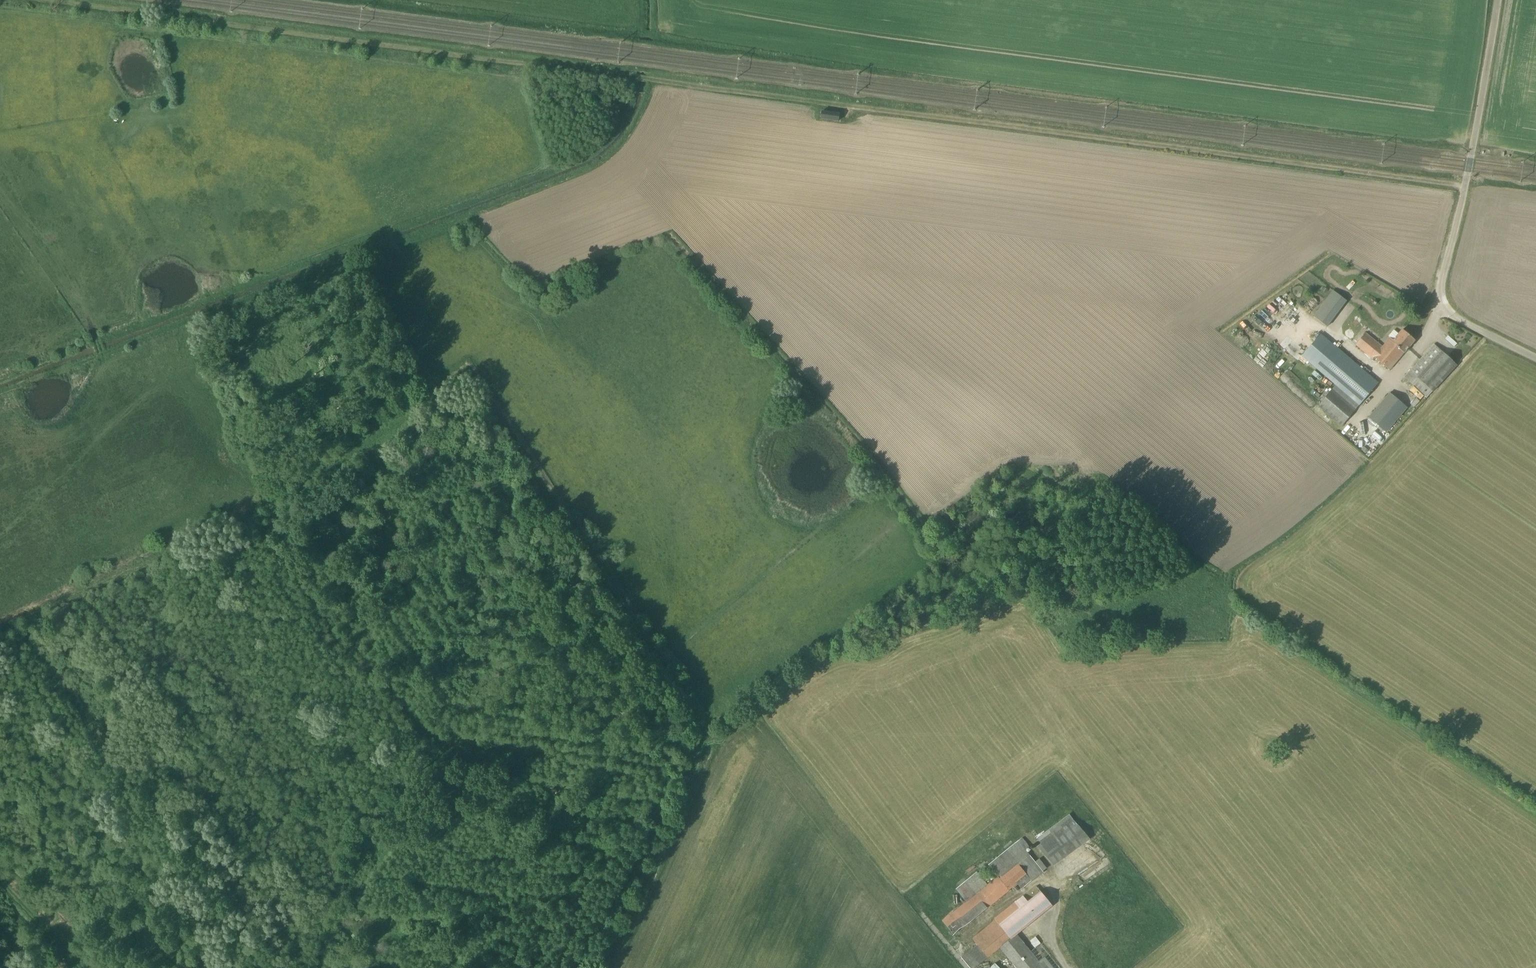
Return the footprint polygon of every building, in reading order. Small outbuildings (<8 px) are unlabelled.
[(839,121),(840,114),(822,111),(821,118),(839,121)] [(1319,330),(1323,324),(1327,327),(1347,301),(1333,291),(1309,323),(1319,330)] [(1415,340),(1403,330),(1398,335),(1393,341),(1390,338),(1382,348),(1365,334),(1355,346),(1372,360),(1374,358),(1388,370),(1415,340)] [(1379,382),(1321,333),(1301,357),(1355,402),(1352,406),(1332,389),(1318,406),(1341,426),(1379,382)] [(1429,396),(1457,365),(1435,344),(1404,377),(1427,398),(1429,396)] [(1408,408),(1389,392),(1368,417),(1386,433),(1408,408)] [(1053,865),(1089,838),(1071,813),(1037,838),(1041,843),(1039,845),(1053,865)] [(1021,889),(1043,873),(1026,851),(1030,848),(1022,837),(988,865),(997,877),(987,885),(977,872),(956,889),(966,902),(942,920),(954,935),(1017,884),(1021,889)] [(1040,891),(1028,902),(1023,896),(994,919),(995,920),(972,938),(977,945),(962,957),(971,967),(975,967),(989,957),(1001,948),(1017,967),(1059,967),(1035,937),(1030,941),(1035,948),(1031,952),(1017,935),(1052,906),(1040,891)]
